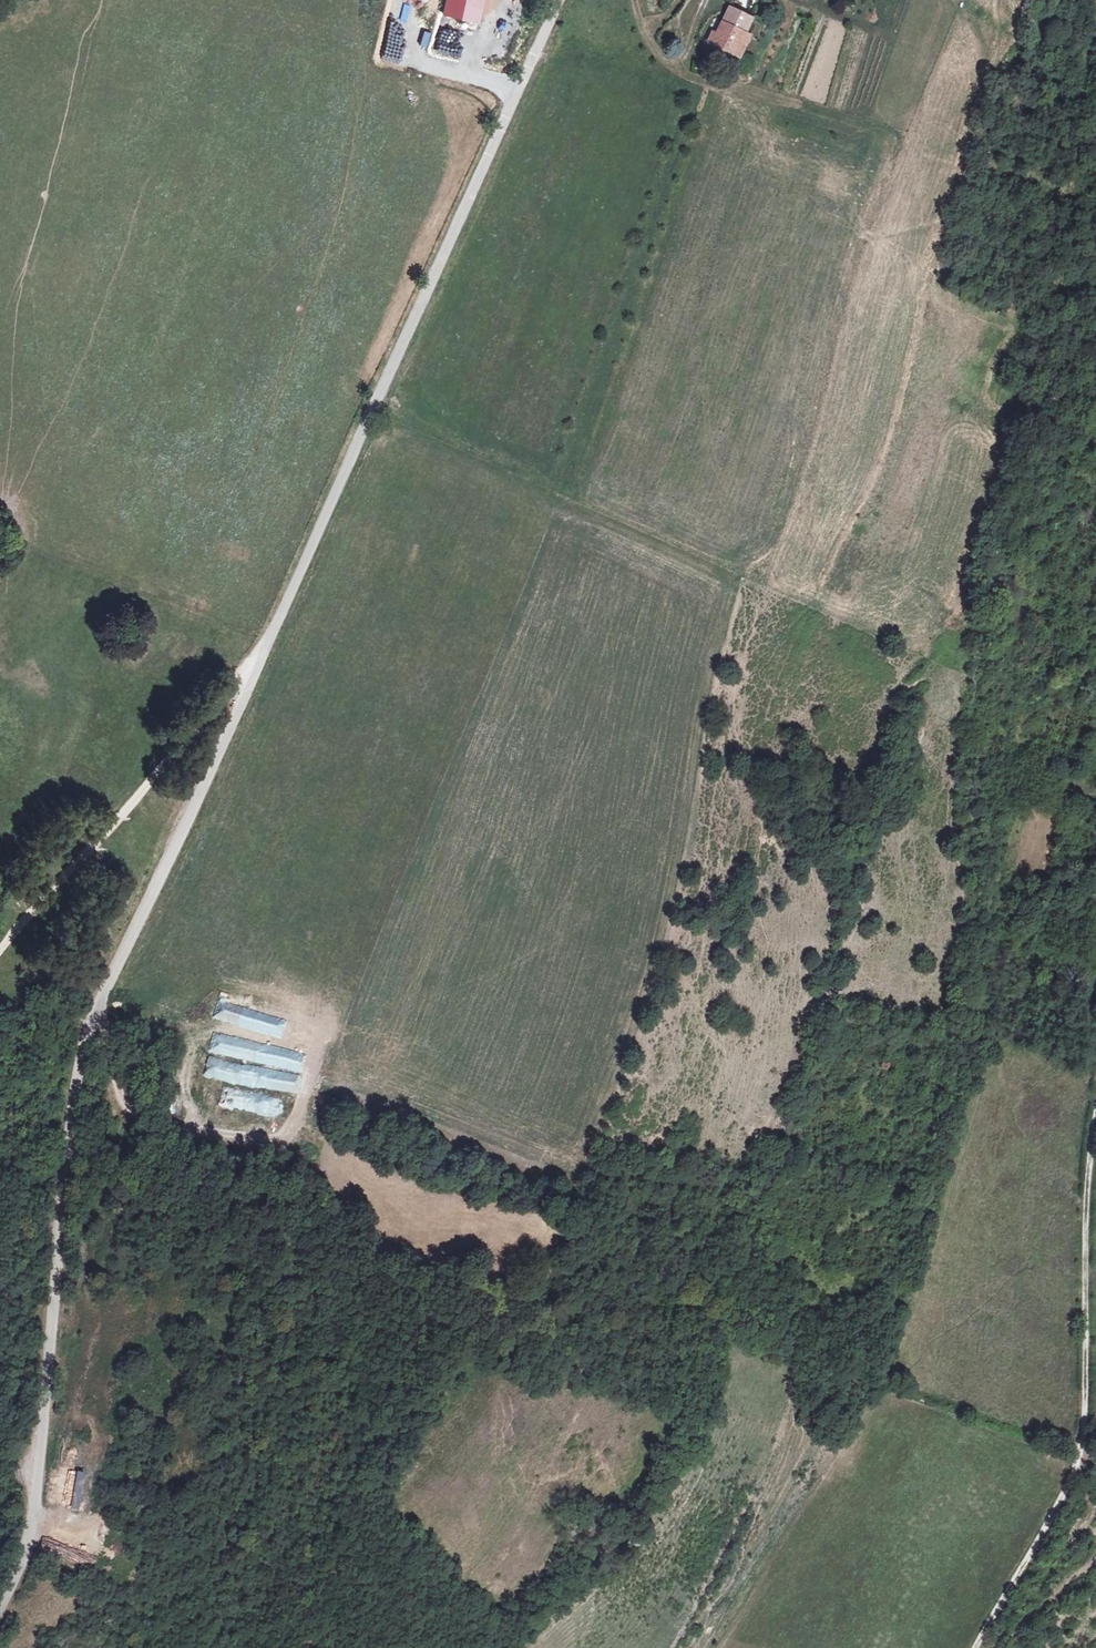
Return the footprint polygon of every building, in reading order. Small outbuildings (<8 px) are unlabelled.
[(445,20),(483,28),(488,0),(449,0),(445,20)] [(736,5),(734,10),(742,13),(744,9),(736,5)] [(742,13),(734,10),(732,9),(722,29),(727,31),(723,37),(715,34),(710,43),(715,46),(714,50),(724,54),(726,51),(741,58),(748,43),(744,41),(747,34),(755,20),(753,19),(746,15),(742,13)] [(485,36),(494,37),(495,20),(487,19),(485,36)] [(256,1046),(260,1026),(226,1019),(222,1040),(256,1046)] [(213,1052),(209,1065),(269,1084),(275,1065),(224,1049),(222,1055),(213,1052)] [(274,1115),(277,1096),(208,1084),(204,1103),(274,1115)] [(82,1473),(74,1510),(83,1512),(91,1475),(82,1473)]
